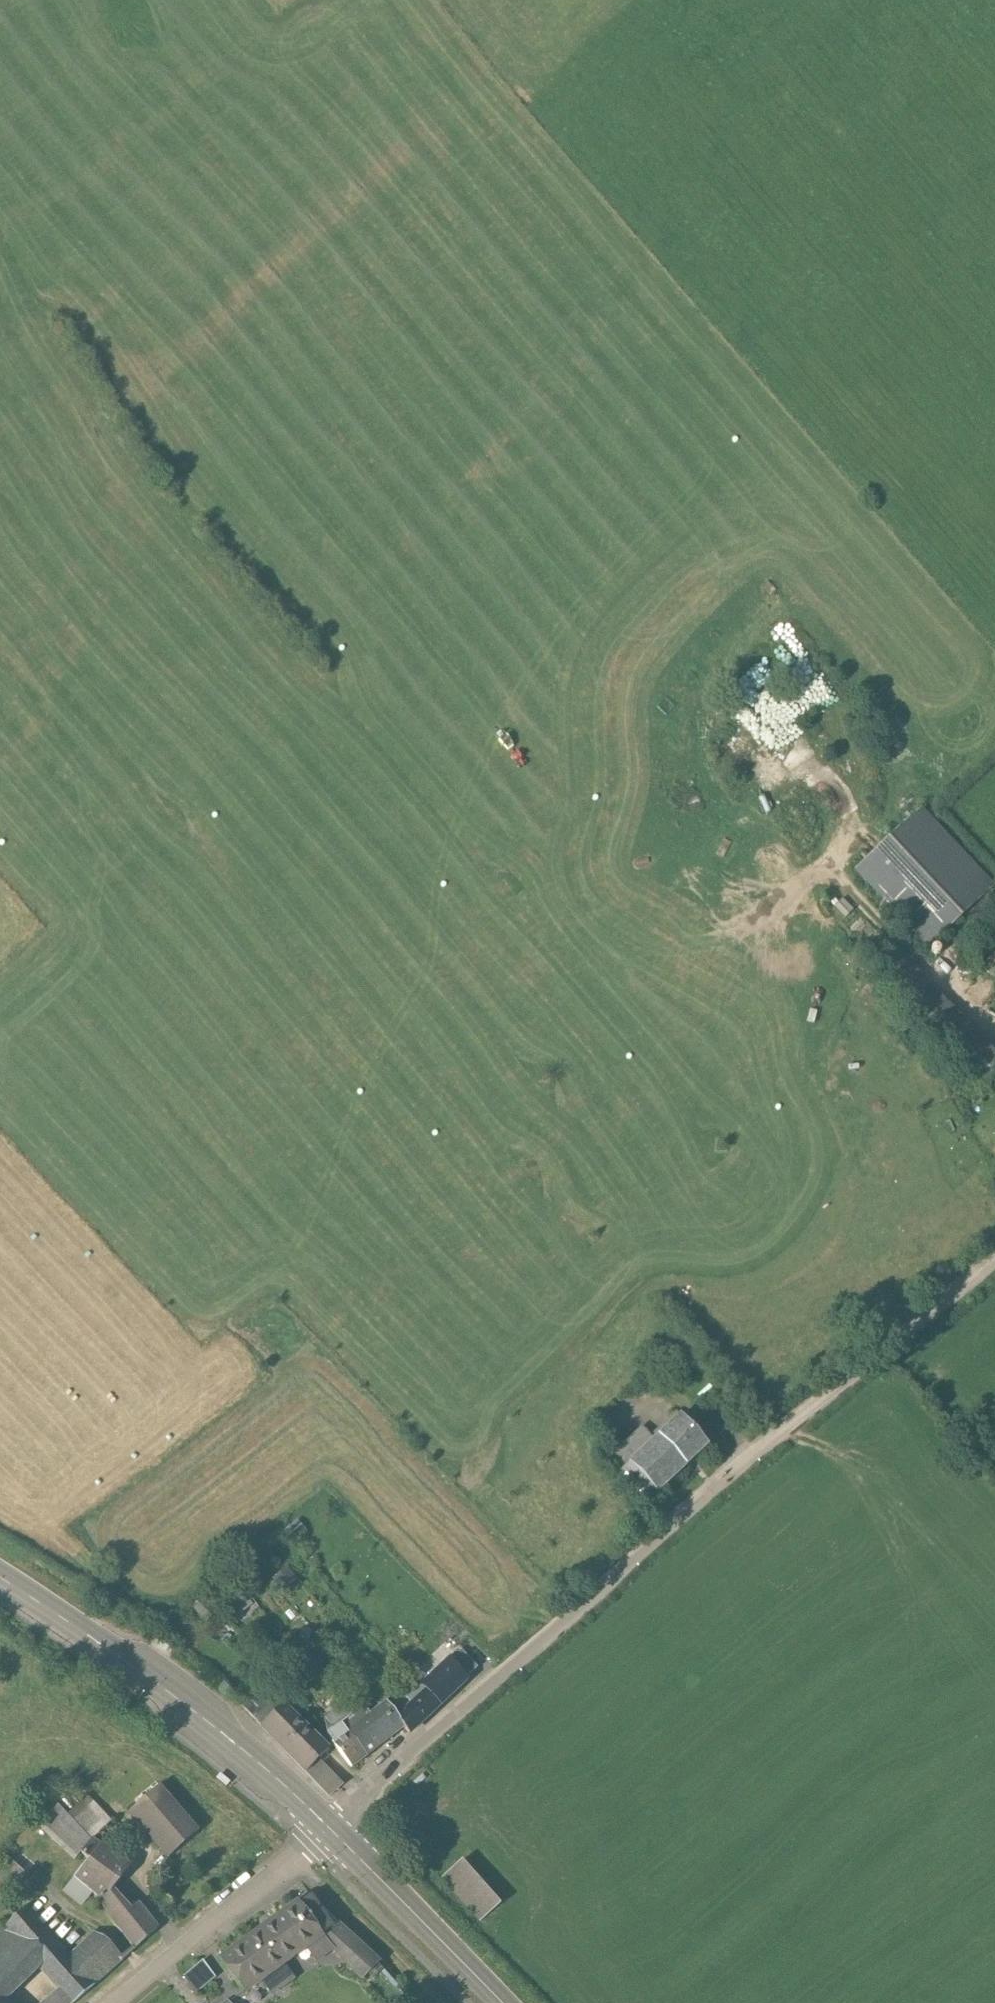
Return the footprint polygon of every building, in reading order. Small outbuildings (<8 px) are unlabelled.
[(852,873),(931,953),(994,891),(994,879),(921,804),(852,873)] [(981,969),(994,982),(994,953),(981,969)] [(654,1441),(614,1478),(644,1510),(709,1449),(680,1418),(654,1441)] [(614,1478),(654,1441),(643,1429),(603,1466),(614,1478)] [(289,1565),(277,1578),(288,1589),(301,1577),(289,1565)] [(478,1669),(462,1650),(451,1660),(467,1679),(478,1669)] [(427,1691),(443,1709),(471,1685),(467,1679),(451,1660),(449,1659),(421,1684),(427,1691)] [(329,1751),(263,1685),(240,1708),(305,1774),(319,1760),(329,1751)] [(413,1735),(443,1709),(427,1691),(397,1716),(406,1727),(413,1735)] [(340,1725),(368,1759),(406,1727),(397,1716),(386,1703),(372,1715),(363,1705),(351,1715),(340,1725)] [(342,1706),(325,1720),(333,1730),(340,1725),(351,1715),(342,1706)] [(326,1736),(354,1770),(368,1759),(340,1725),(333,1730),(326,1736)] [(319,1760),(305,1774),(330,1799),(344,1785),(319,1760)] [(132,1814),(171,1865),(207,1837),(168,1787),(132,1814)] [(94,1842),(115,1821),(87,1794),(66,1815),(94,1842)] [(73,1864),(94,1842),(66,1815),(49,1799),(28,1820),(73,1864)] [(96,1896),(105,1903),(120,1892),(136,1868),(108,1845),(78,1880),(96,1896)] [(0,1875),(0,1906),(2,1908),(31,1876),(14,1860),(0,1875)] [(462,1861),(441,1879),(482,1925),(503,1907),(462,1861)] [(96,1896),(78,1880),(68,1893),(84,1908),(96,1896)] [(311,1890),(257,1934),(284,1967),(306,1950),(317,1963),(334,1949),(359,1980),(374,1968),(311,1890)] [(162,1932),(143,1907),(136,1912),(120,1892),(105,1903),(140,1949),(162,1932)] [(13,2002),(16,2002),(46,1976),(62,1992),(72,2002),(76,2002),(96,1985),(69,1956),(28,1911),(0,1936),(0,1989),(13,2002)] [(101,1926),(69,1956),(96,1985),(128,1956),(101,1926)] [(284,1967),(257,1934),(219,1965),(245,1997),(259,1985),(270,1998),(294,1979),(284,1967)] [(215,1979),(202,1962),(184,1976),(197,1993),(215,1979)] [(0,1989),(0,2002),(13,2002),(0,1989)] [(62,1992),(50,2002),(72,2002),(62,1992)]
